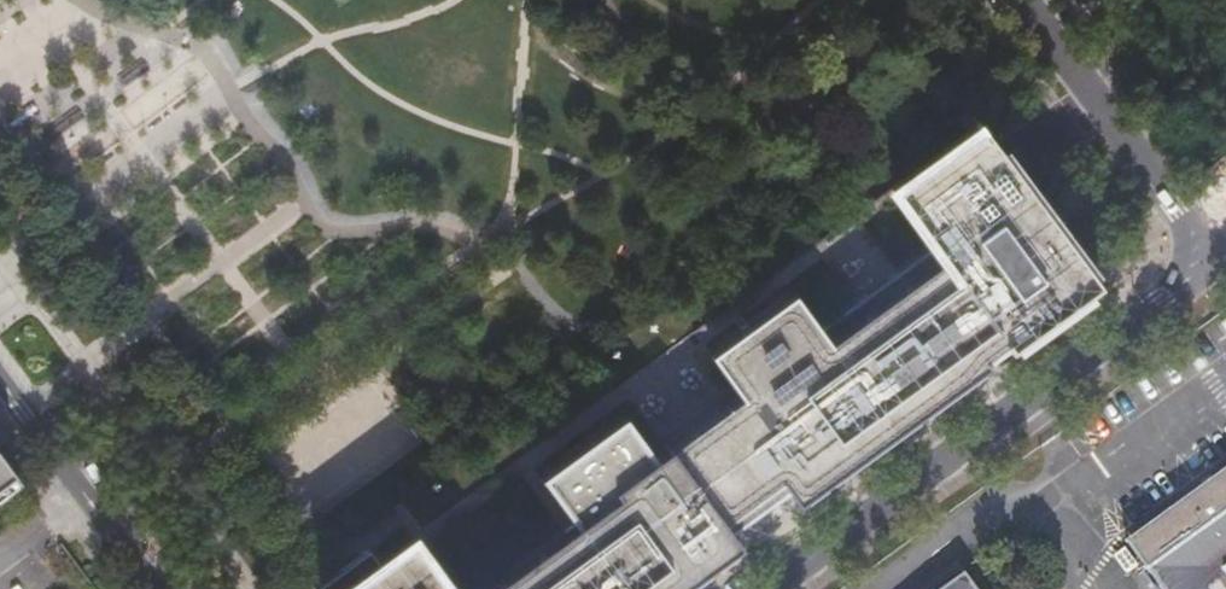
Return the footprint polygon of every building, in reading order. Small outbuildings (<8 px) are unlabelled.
[(979,124),(891,188),(941,258),(828,340),(793,291),(708,353),(740,396),(655,456),(624,414),(539,476),(575,525),(487,588),(678,588),(740,544),(730,529),(760,508),(787,489),(797,502),(1098,283),(1005,159),(979,124)] [(17,482),(0,459),(0,495),(17,482)] [(1196,490),(1215,516),(1207,522),(1194,504),(1181,513),(1194,532),(1145,567),(1161,588),(1225,588),(1225,469),(1196,490)] [(1126,540),(1145,567),(1194,532),(1181,513),(1194,504),(1207,522),(1215,516),(1196,490),(1126,540)] [(412,538),(342,588),(449,588),(412,538)] [(966,570),(940,588),(979,588),(966,570)]
